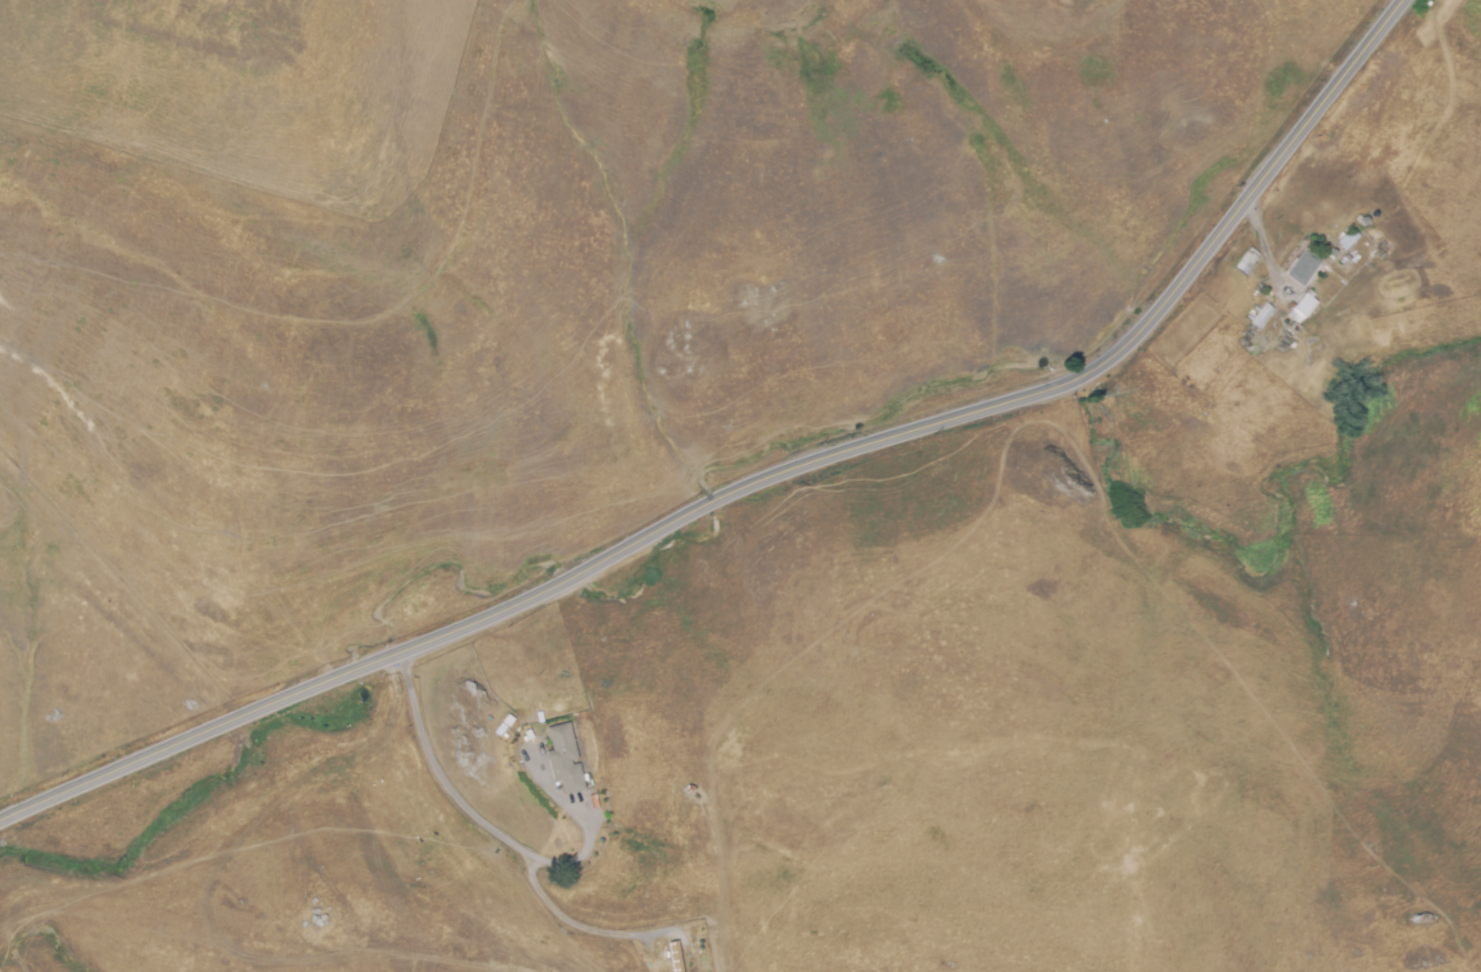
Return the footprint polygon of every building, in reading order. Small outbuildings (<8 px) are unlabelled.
[(1344,253),(1336,245),(1352,229),(1360,236),(1344,253)] [(1325,254),(1319,249),(1325,243),(1330,248),(1325,254)] [(1245,277),(1234,269),(1249,248),(1259,255),(1245,277)] [(1302,287),(1286,276),(1305,250),(1320,261),(1302,287)] [(1329,263),(1324,258),(1328,253),(1333,259),(1329,263)] [(1334,287),(1318,272),(1325,265),(1341,279),(1334,287)] [(1296,326),(1286,315),(1306,294),(1317,304),(1296,326)] [(1258,331),(1249,324),(1266,303),(1275,310),(1258,331)] [(563,797),(559,782),(553,783),(545,753),(552,752),(548,738),(570,733),(577,760),(570,762),(573,774),(580,773),(585,791),(563,797)] [(679,941),(669,942),(671,971),(681,971),(679,941)]
